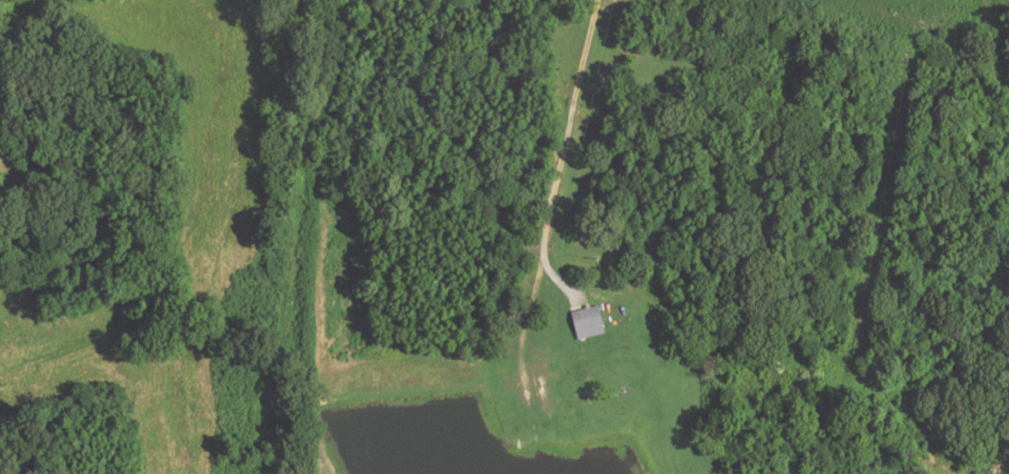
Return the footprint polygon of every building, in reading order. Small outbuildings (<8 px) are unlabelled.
[(570,310),(575,338),(603,333),(598,305),(570,310)]
